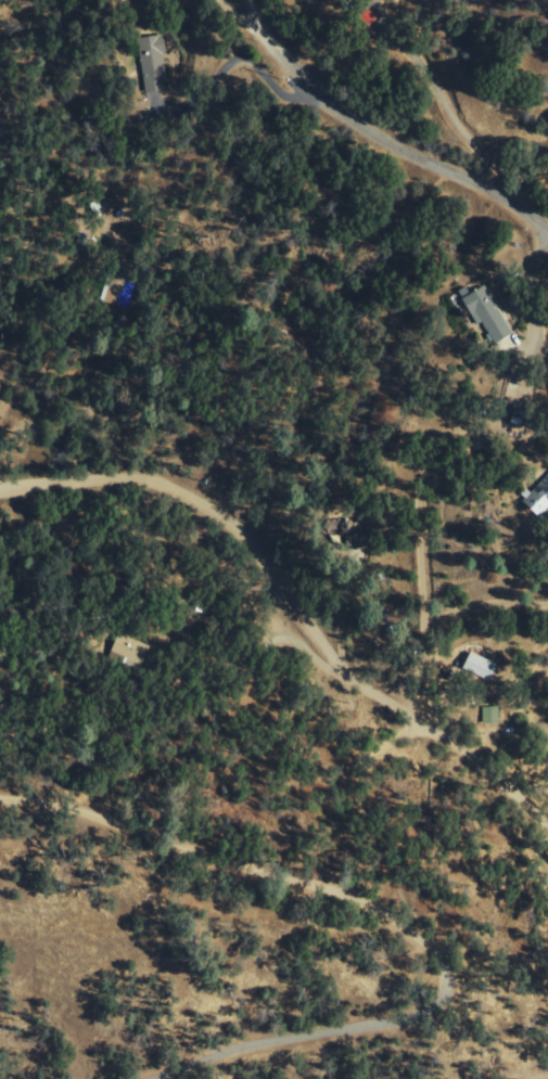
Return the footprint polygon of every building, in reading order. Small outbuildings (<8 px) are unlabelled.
[(148,93),(171,90),(163,35),(140,39),(148,93)] [(136,284),(111,276),(102,300),(128,309),(136,284)] [(516,334),(486,286),(464,300),(480,326),(484,324),(497,345),(516,334)] [(525,428),(531,409),(517,405),(511,424),(525,428)] [(525,502),(542,518),(547,511),(547,477),(525,502)] [(152,645),(120,633),(113,653),(144,665),(152,645)] [(500,664),(471,652),(464,670),(493,682),(500,664)] [(484,725),(501,724),(501,707),(484,708),(484,725)]
